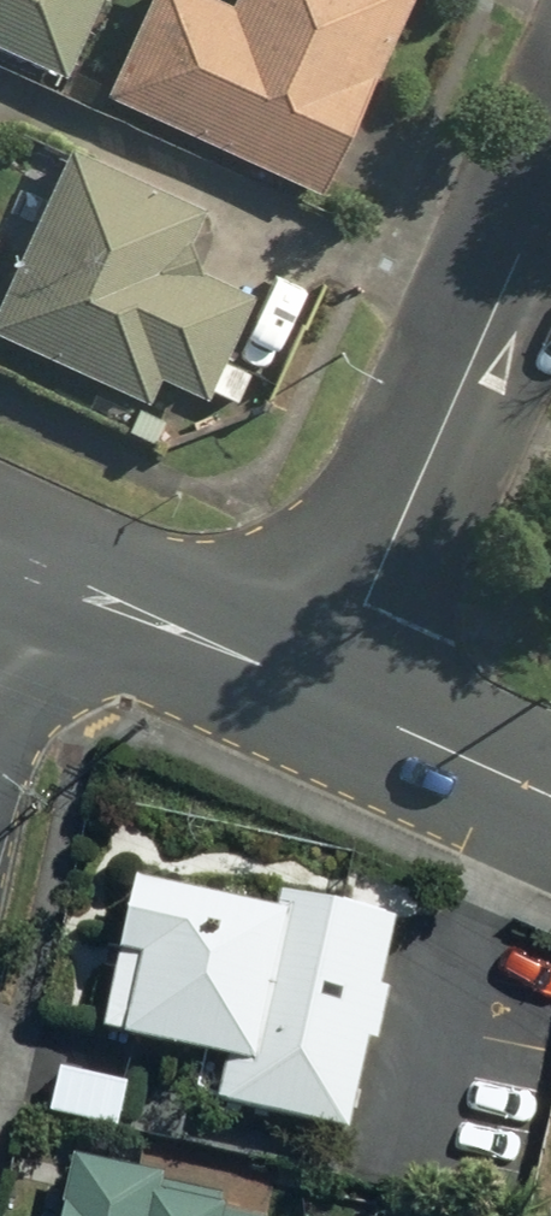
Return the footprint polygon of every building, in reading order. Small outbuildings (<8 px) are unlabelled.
[(72,76),(106,0),(0,0),(0,44),(72,76)] [(111,92),(325,197),(422,0),(240,0),(236,8),(220,0),(156,0),(111,92)] [(0,311),(0,330),(150,400),(161,375),(236,410),(250,378),(224,366),(256,294),(186,262),(210,210),(75,148),(0,311)] [(133,876),(99,1034),(219,1059),(209,1104),(346,1133),(392,919),(274,894),(272,905),(133,876)] [(67,1157),(55,1215),(220,1215),(222,1209),(159,1197),(164,1176),(67,1157)]
